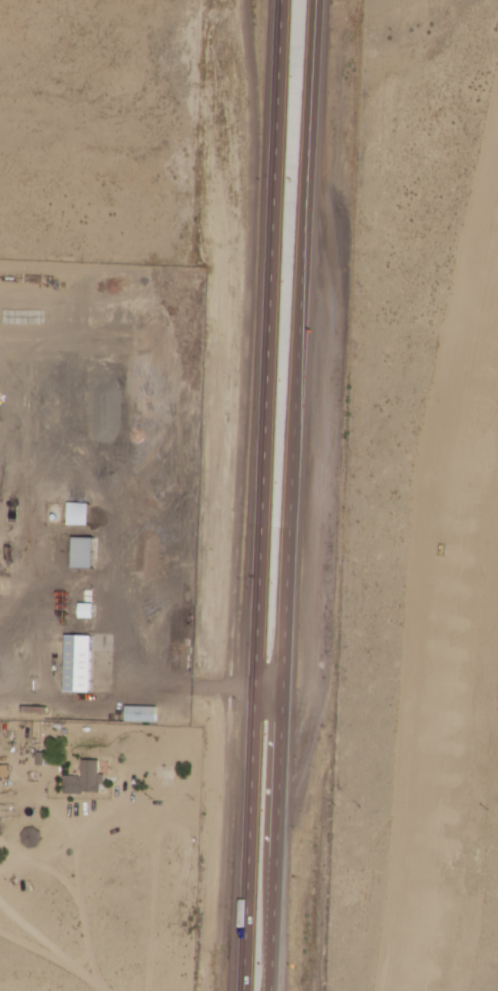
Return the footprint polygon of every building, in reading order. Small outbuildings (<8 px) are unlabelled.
[(89,502),(66,502),(66,525),(89,525),(89,502)] [(93,567),(93,537),(71,537),(71,567),(93,567)] [(91,634),(64,634),(64,692),(91,692),(91,634)] [(156,706),(126,706),(126,722),(156,722),(156,706)] [(99,759),(82,759),(82,776),(64,776),(64,793),(99,793),(99,759)]
